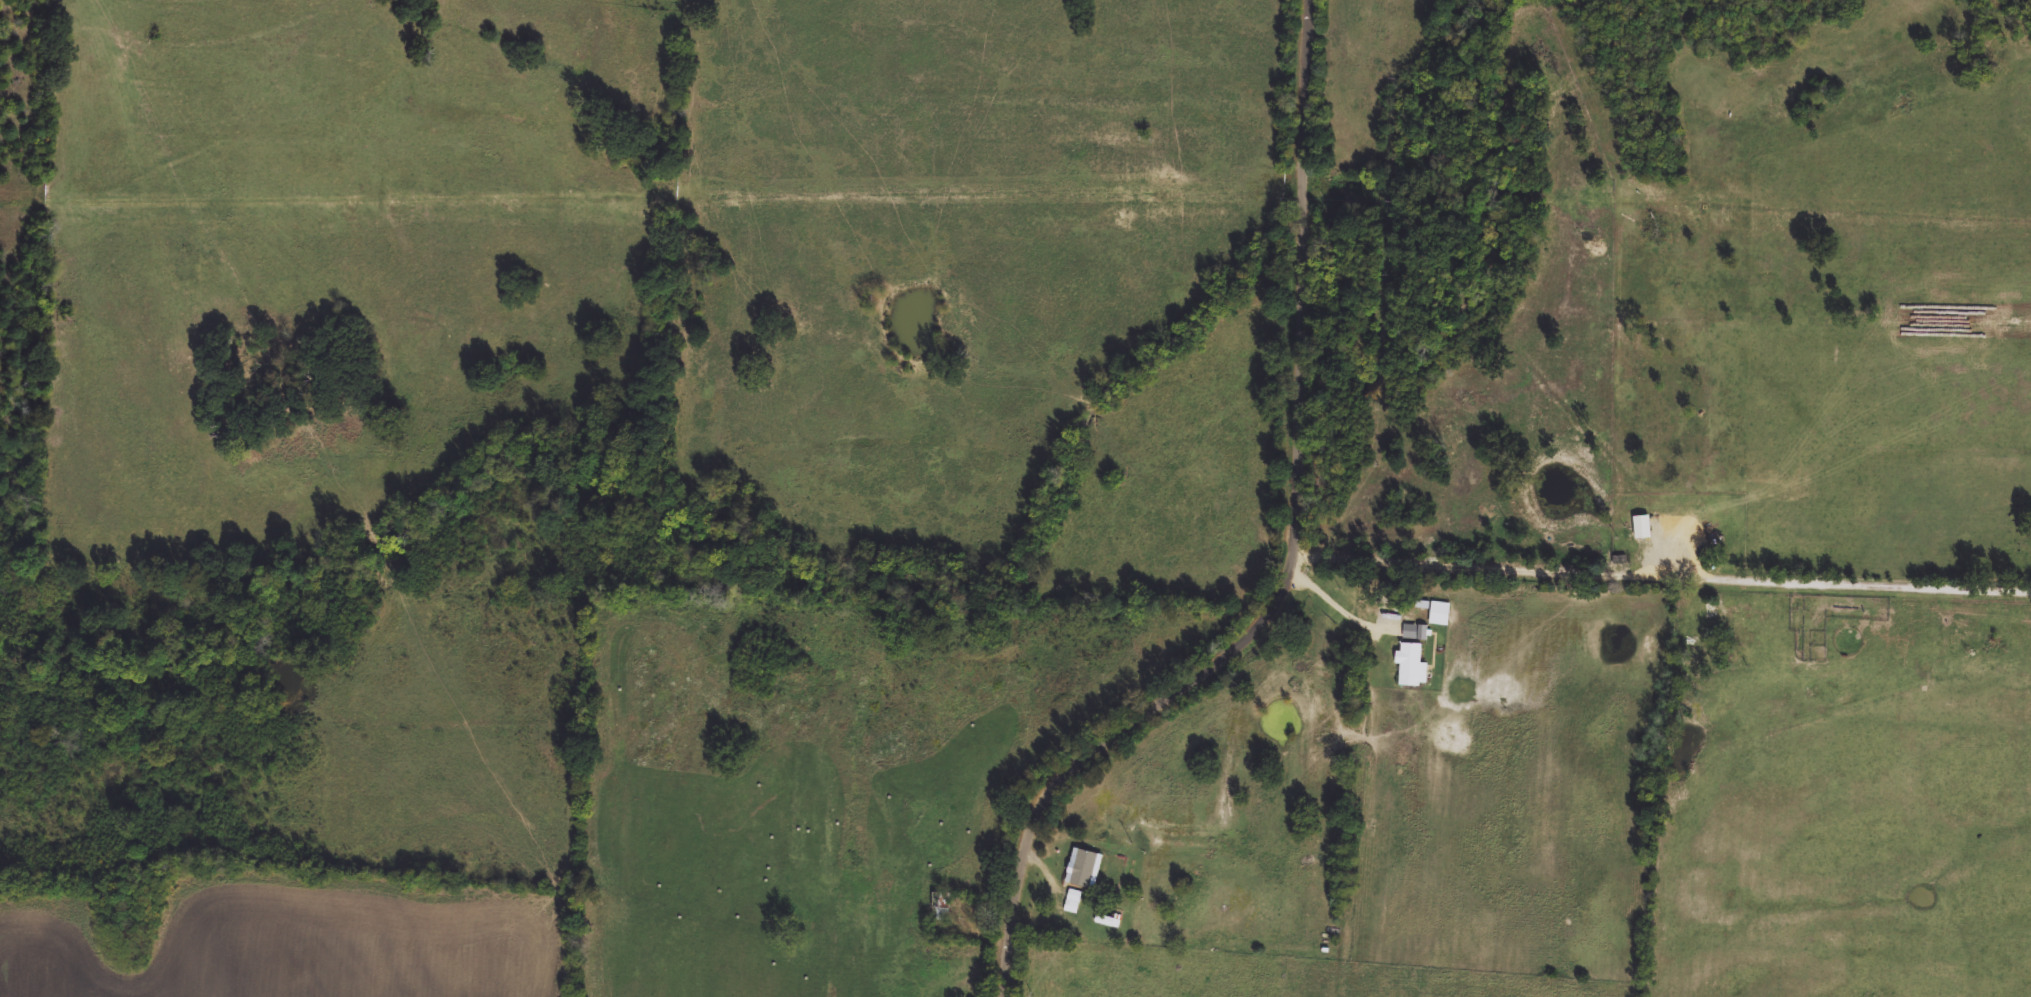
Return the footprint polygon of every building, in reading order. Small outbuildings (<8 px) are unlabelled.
[(1637,519),(1639,541),(1655,539),(1652,517),(1637,519)] [(1452,628),(1454,605),(1435,604),(1433,626),(1452,628)] [(1407,641),(1430,642),(1431,627),(1407,627),(1407,641)] [(1400,676),(1400,644),(1427,644),(1427,667),(1420,667),(1419,676),(1400,676)] [(1067,886),(1074,852),(1093,855),(1086,891),(1073,889),(1074,887),(1067,886)] [(1113,914),(1121,889),(1132,893),(1125,918),(1113,914)] [(951,893),(951,922),(935,922),(935,893),(951,893)]
